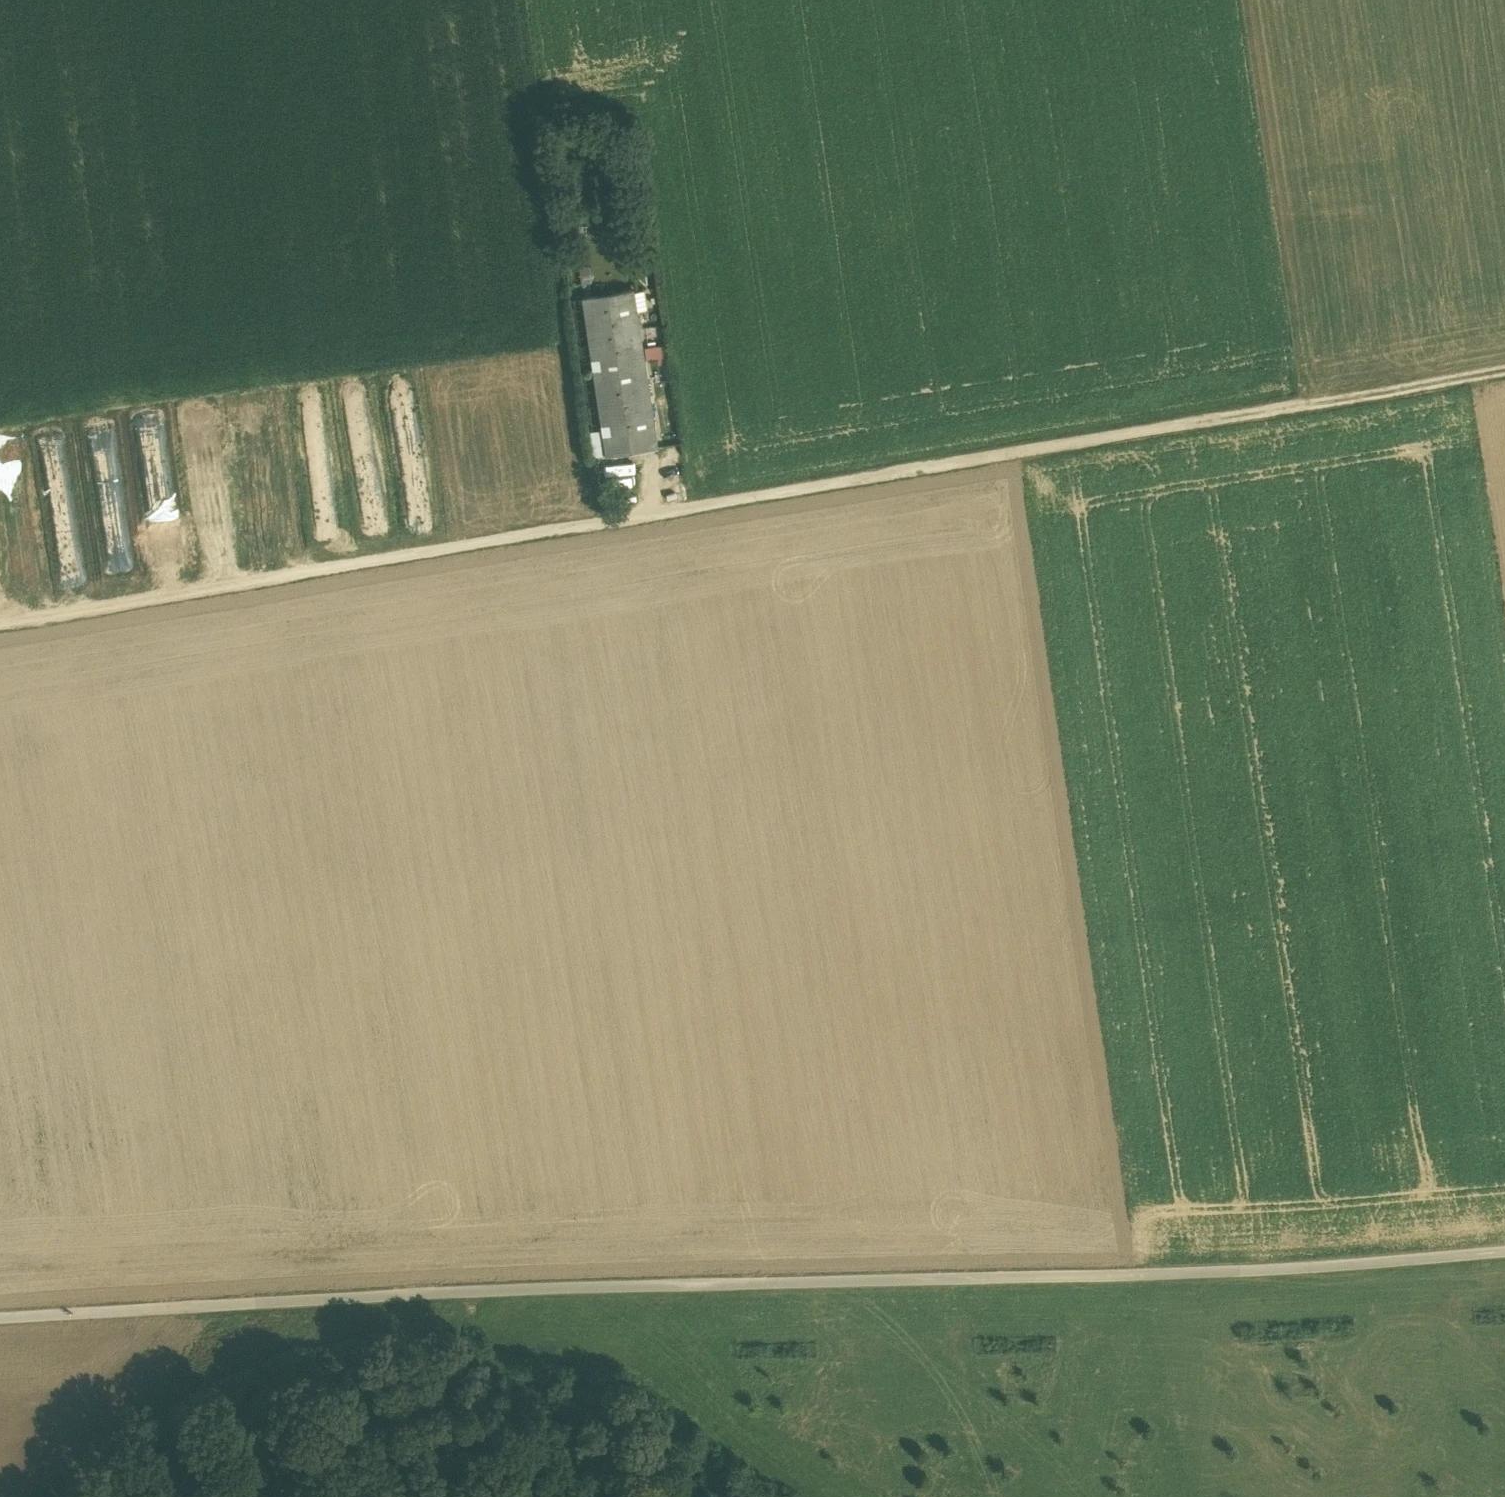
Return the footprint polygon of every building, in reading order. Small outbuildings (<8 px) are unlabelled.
[(637,291),(586,298),(606,455),(657,449),(637,291)]
